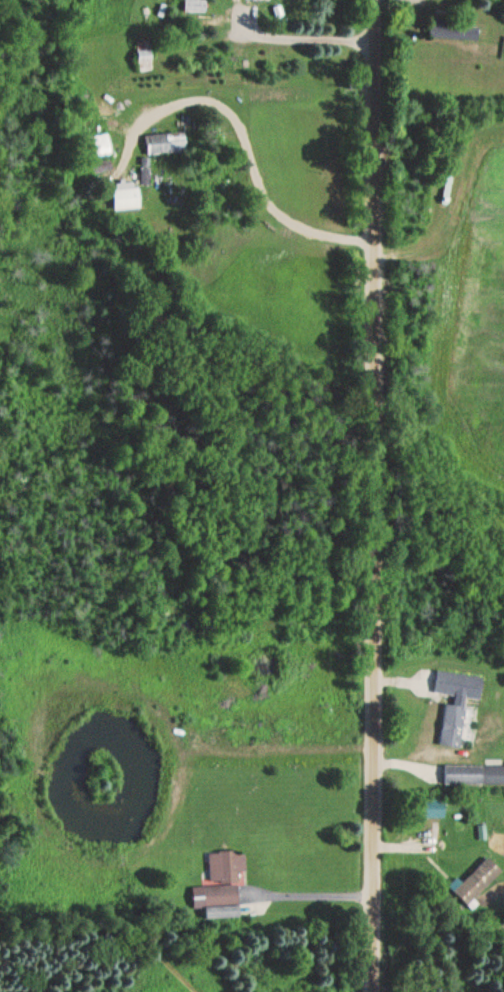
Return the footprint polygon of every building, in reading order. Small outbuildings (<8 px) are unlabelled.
[(184,13),(204,13),(204,1),(184,1),(184,13)] [(473,39),(473,27),(429,27),(429,39),(473,39)] [(150,45),(137,45),(137,72),(150,72),(150,45)] [(87,137),(91,159),(111,156),(108,134),(87,137)] [(145,155),(184,155),(184,134),(145,134),(145,155)] [(139,210),(138,189),(112,190),(113,211),(139,210)] [(437,746),(458,749),(464,708),(443,705),(437,746)] [(483,768),(483,767),(443,767),(443,786),(503,786),(503,768),(483,768)] [(208,886),(203,886),(204,919),(237,918),(236,853),(208,853),(208,886)] [(461,884),(455,878),(446,886),(467,907),(501,872),(487,858),(461,884)]
